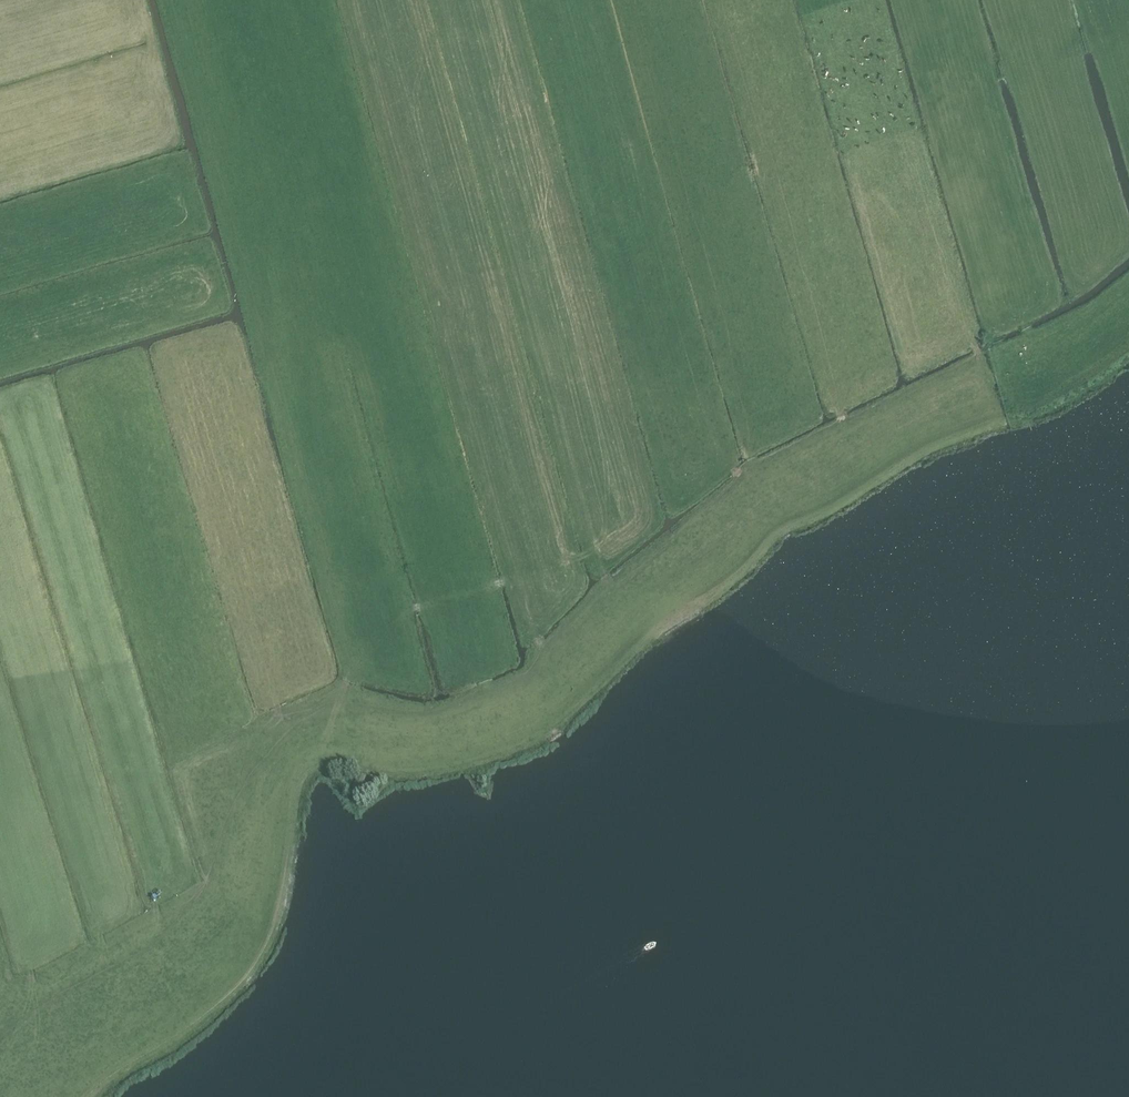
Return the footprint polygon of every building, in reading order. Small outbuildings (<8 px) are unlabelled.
[(366,777),(358,774),(352,789),(360,792),(366,777)]
